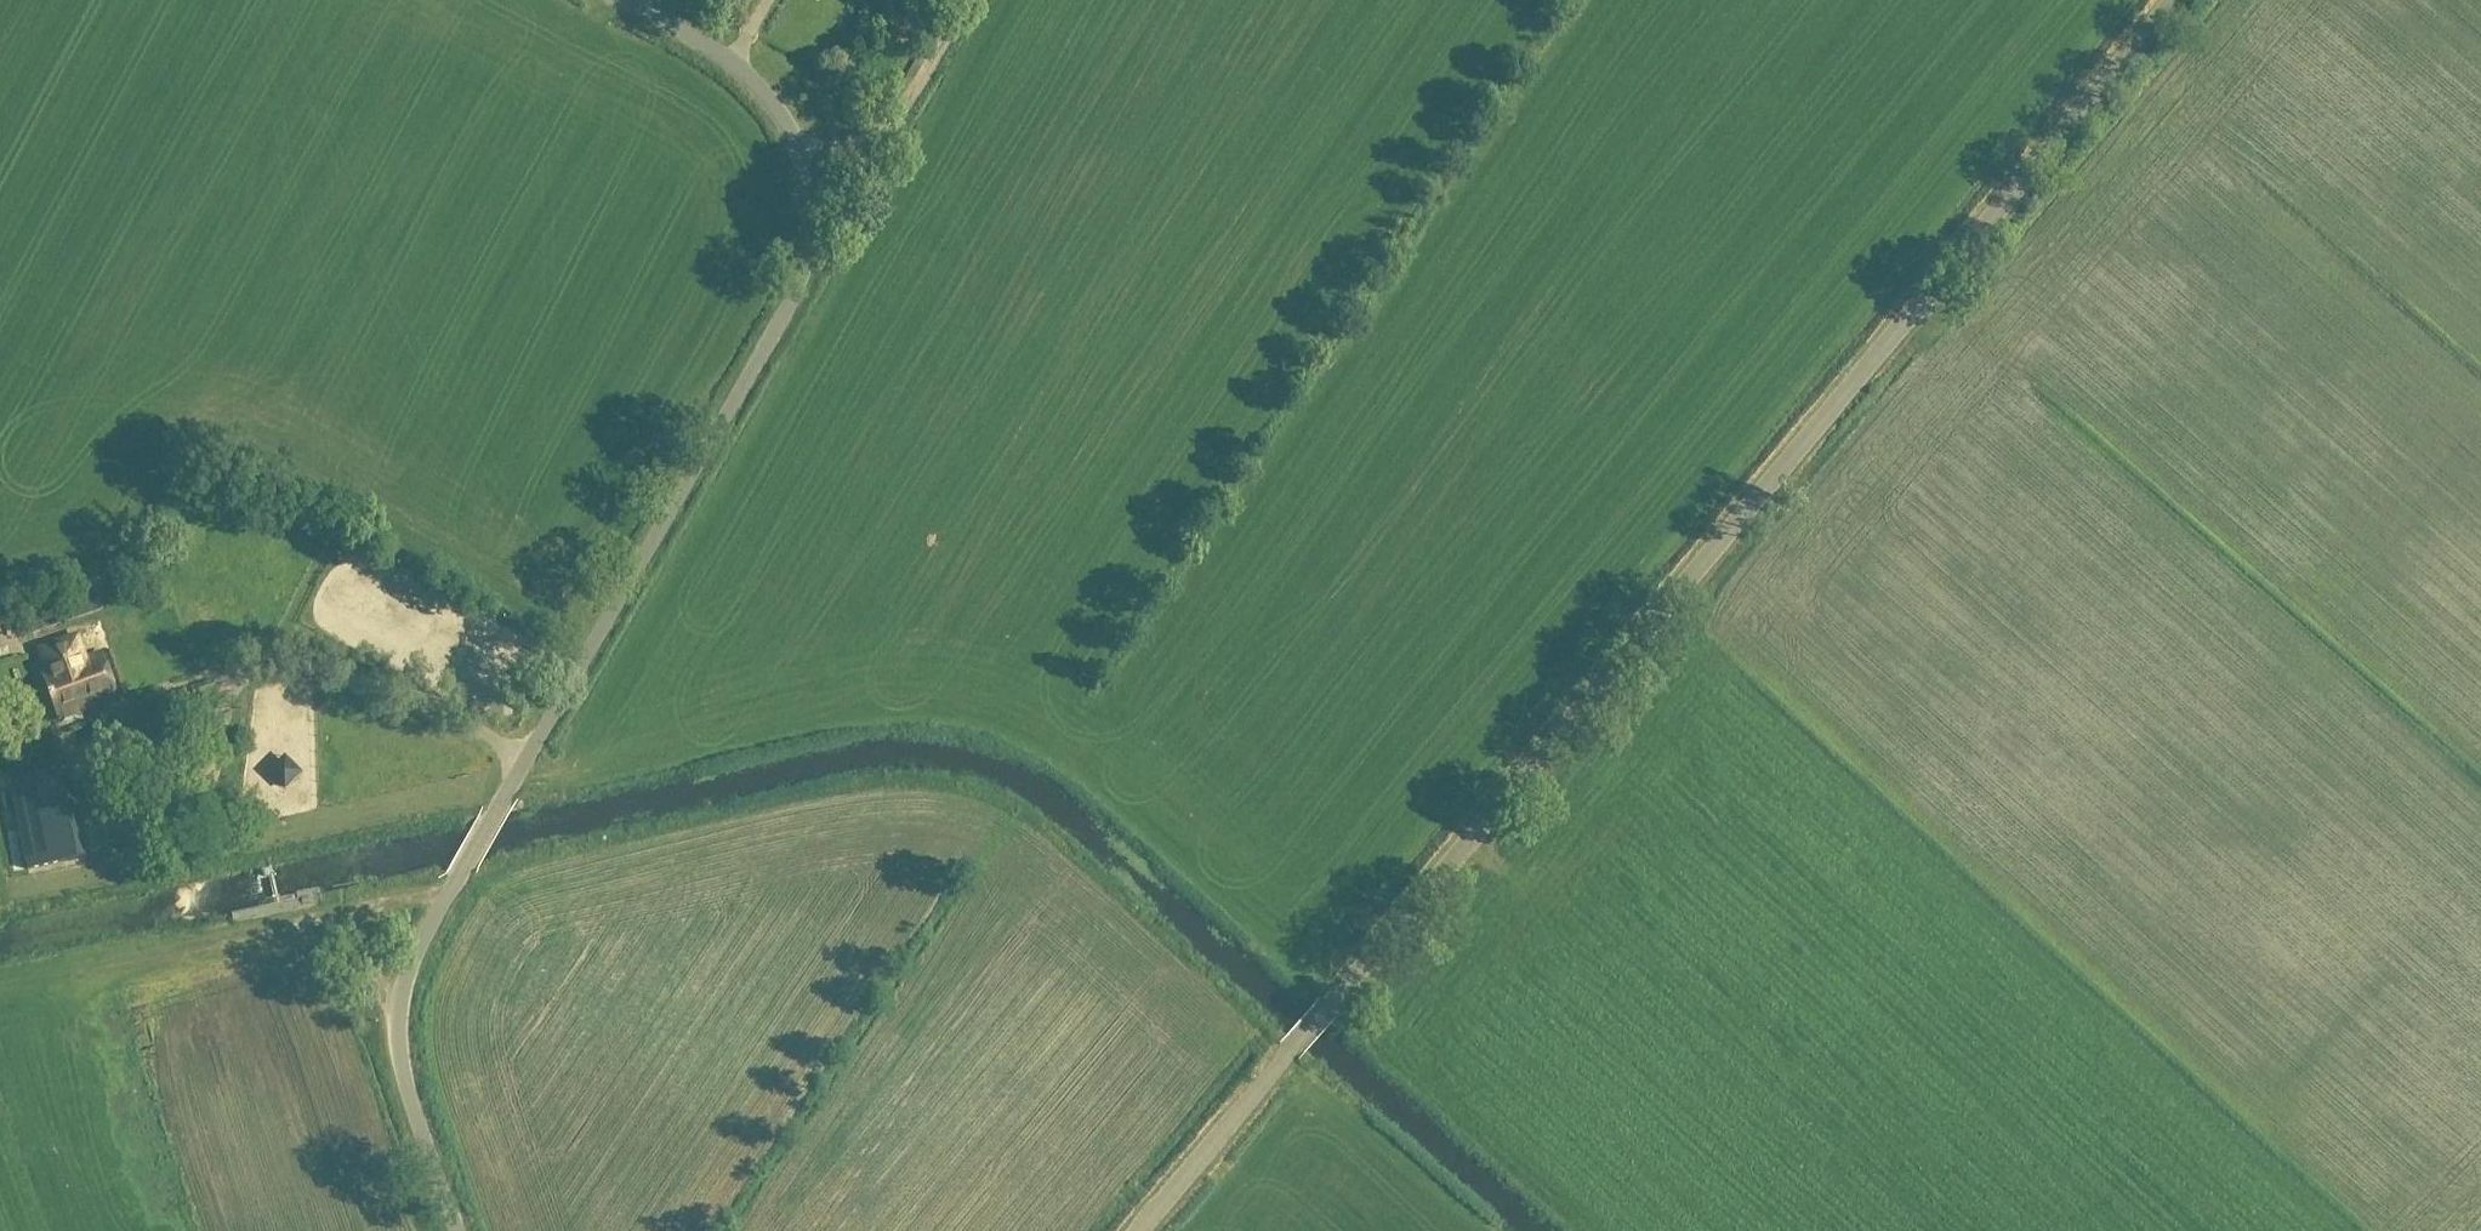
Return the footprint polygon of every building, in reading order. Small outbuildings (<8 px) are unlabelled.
[(11,642),(8,621),(0,622),(0,644),(11,642)] [(117,624),(102,629),(106,643),(121,639),(117,624)] [(49,671),(41,673),(54,721),(115,703),(101,656),(85,661),(78,637),(42,647),(49,671)] [(269,767),(291,768),(292,732),(270,732),(269,767)] [(73,860),(55,774),(8,785),(27,870),(73,860)]
